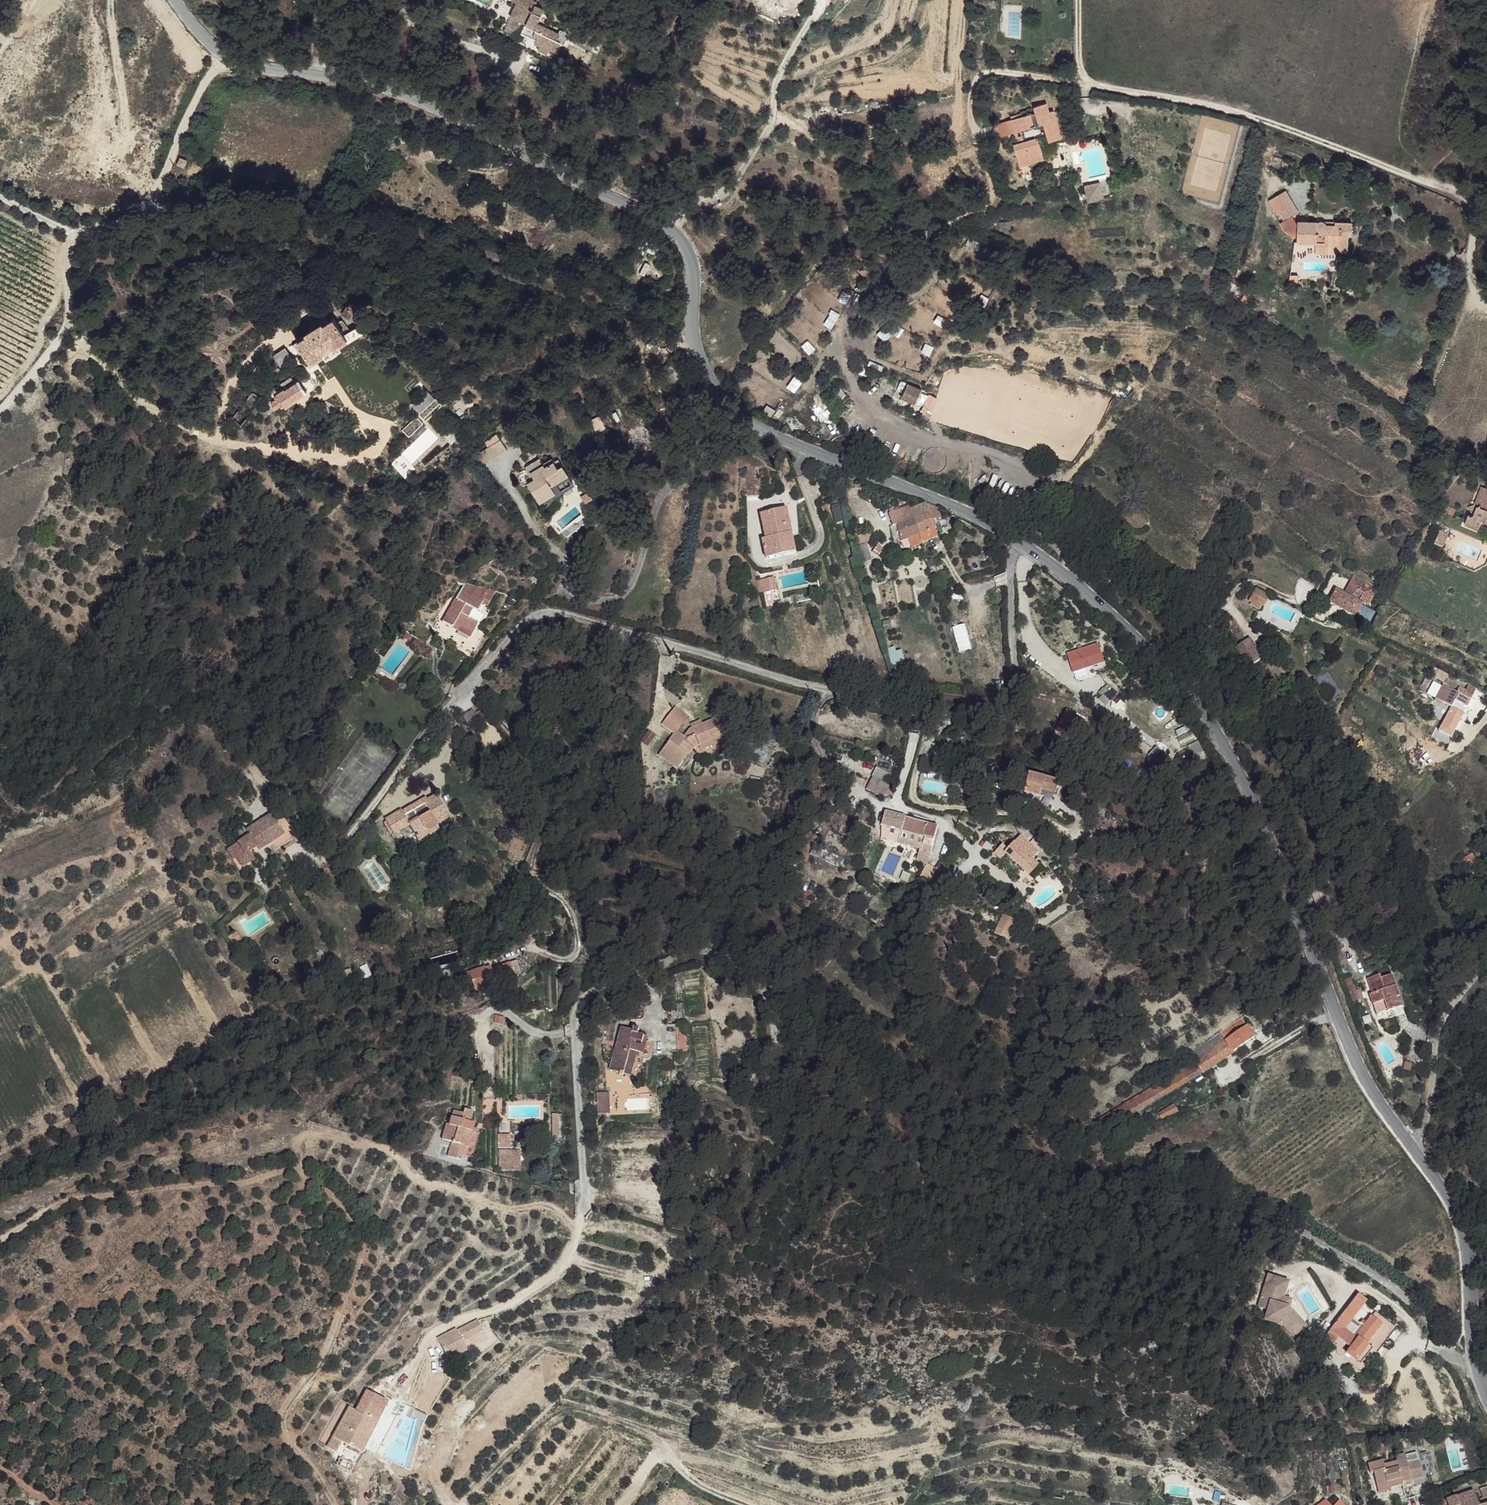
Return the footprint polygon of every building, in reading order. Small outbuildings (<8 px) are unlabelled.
[(528,9),(512,3),(504,17),(519,25),(516,35),(532,40),(543,26),(539,25),(545,10),(530,4),(528,9)] [(1020,14),(1009,14),(1007,34),(1019,36),(1020,14)] [(555,33),(543,26),(532,40),(530,44),(534,46),(532,51),(544,55),(547,49),(552,52),(557,40),(552,37),(555,33)] [(1054,143),(1051,134),(1045,112),(1040,113),(1038,105),(1025,110),(1027,115),(1000,123),(1003,137),(1011,134),(1013,140),(1014,142),(1006,144),(1014,166),(1036,160),(1032,143),(1039,141),(1041,147),(1054,143)] [(1085,197),(1102,195),(1100,179),(1083,181),(1085,197)] [(1277,192),(1263,201),(1272,214),(1276,222),(1272,224),(1278,233),(1285,238),(1290,238),(1291,224),(1285,217),(1291,214),(1277,192)] [(1263,201),(1260,203),(1269,216),(1272,214),(1263,201)] [(1309,224),(1291,223),(1291,224),(1290,238),(1289,246),(1307,247),(1307,257),(1328,259),(1329,255),(1338,224),(1326,224),(1326,236),(1309,234),(1309,224)] [(1326,224),(1309,224),(1309,234),(1326,236),(1326,224)] [(1344,224),(1338,224),(1329,255),(1339,253),(1340,238),(1343,239),(1344,224)] [(362,311),(352,302),(342,314),(354,323),(362,311)] [(348,337),(334,316),(322,324),(321,321),(306,331),(309,334),(297,341),(313,363),(324,354),(322,352),(336,342),(338,345),(348,337)] [(662,371),(670,383),(680,377),(672,365),(662,371)] [(307,391),(304,386),(301,381),(285,392),(284,389),(277,393),(279,395),(275,398),(277,400),(273,404),(276,410),(280,406),(283,408),(287,404),(288,407),(295,403),(295,400),(307,391)] [(919,390),(909,385),(903,396),(914,401),(919,390)] [(498,449),(491,439),(469,454),(476,465),(498,449)] [(523,467),(527,472),(519,477),(532,497),(547,488),(546,486),(544,482),(560,471),(550,455),(537,463),(535,459),(523,467)] [(544,482),(546,486),(563,475),(560,471),(544,482)] [(579,493),(584,501),(591,497),(586,489),(579,493)] [(1484,494),(1477,513),(1473,512),(1471,520),(1465,518),(1460,528),(1486,536),(1486,495),(1484,494)] [(846,503),(831,505),(833,521),(848,519),(846,503)] [(925,503),(910,509),(912,513),(921,533),(937,527),(935,521),(943,517),(941,509),(925,503)] [(908,506),(903,508),(907,515),(912,513),(910,509),(908,506)] [(786,510),(760,515),(766,543),(762,543),(766,559),(796,553),(786,510)] [(912,513),(907,515),(895,521),(901,539),(903,542),(921,533),(912,513)] [(901,539),(895,521),(885,525),(893,542),(901,539)] [(1438,533),(1434,546),(1444,549),(1448,536),(1438,533)] [(1356,577),(1354,580),(1355,581),(1368,586),(1376,590),(1378,587),(1356,577)] [(776,579),(767,580),(770,590),(778,589),(776,579)] [(1355,581),(1354,580),(1345,594),(1338,590),(1332,600),(1357,614),(1363,603),(1367,605),(1376,590),(1368,586),(1355,581)] [(482,603),(460,589),(450,605),(444,601),(427,624),(467,651),(480,635),(470,628),(476,622),(464,613),(470,606),(476,610),(482,603)] [(1268,595),(1261,589),(1252,601),(1259,606),(1268,595)] [(1250,661),(1260,655),(1247,635),(1237,642),(1250,661)] [(1088,644),(1081,647),(1093,657),(1088,644)] [(892,664),(904,661),(901,646),(889,649),(892,664)] [(1093,657),(1081,647),(1061,653),(1077,669),(1094,663),(1093,657)] [(1061,653),(1058,654),(1064,673),(1077,669),(1061,653)] [(1432,672),(1437,667),(1429,663),(1426,669),(1432,672)] [(1440,676),(1443,671),(1437,667),(1432,672),(1440,676)] [(1453,688),(1439,681),(1431,695),(1446,703),(1450,697),(1463,705),(1466,706),(1472,696),(1467,693),(1469,690),(1456,683),(1453,688)] [(1450,697),(1446,703),(1460,711),(1463,705),(1450,697)] [(679,715),(666,705),(654,724),(667,734),(672,728),(678,733),(686,725),(677,718),(679,715)] [(667,734),(651,750),(668,767),(686,745),(694,742),(716,731),(710,716),(686,725),(678,733),(672,728),(667,734)] [(719,738),(716,731),(694,742),(696,748),(719,738)] [(1050,781),(1033,777),(1027,795),(1041,799),(1043,794),(1047,794),(1050,781)] [(1061,786),(1050,781),(1047,794),(1057,797),(1061,786)] [(886,791),(869,782),(865,792),(881,800),(886,791)] [(904,819),(884,814),(882,824),(901,829),(904,819)] [(435,836),(419,815),(398,830),(395,826),(388,832),(385,829),(371,841),(378,852),(380,855),(394,844),(407,862),(427,850),(424,843),(435,836)] [(284,839),(272,818),(267,823),(279,844),(284,839)] [(930,826),(904,819),(901,829),(900,831),(926,837),(930,826)] [(287,820),(280,823),(284,839),(279,844),(271,849),(275,855),(289,849),(291,837),(289,826),(287,820)] [(244,844),(225,855),(232,866),(237,874),(250,867),(245,860),(252,856),(254,860),(271,849),(279,844),(267,823),(242,838),(244,844)] [(938,828),(930,826),(926,837),(923,846),(934,848),(938,828)] [(1039,851),(1020,835),(1008,849),(1005,852),(1025,868),(1034,858),(1035,857),(1039,851)] [(371,841),(367,844),(375,855),(378,852),(371,841)] [(1005,852),(1008,849),(1002,844),(994,853),(1000,858),(1005,852)] [(1473,857),(1466,851),(1458,859),(1465,866),(1473,857)] [(1034,858),(1025,868),(1032,874),(1041,864),(1034,858)] [(919,878),(930,881),(934,866),(924,863),(919,878)] [(921,895),(915,905),(924,911),(930,900),(921,895)] [(1000,912),(990,931),(1002,937),(1012,919),(1000,912)] [(668,949),(664,944),(657,950),(662,956),(668,949)] [(482,968),(468,974),(474,988),(511,975),(506,963),(484,970),(482,968)] [(1368,975),(1355,980),(1360,993),(1356,996),(1366,1016),(1391,1007),(1379,977),(1369,980),(1368,975)] [(629,995),(616,999),(621,1012),(633,1008),(629,995)] [(502,1015),(494,1014),(492,1023),(501,1023),(502,1015)] [(1254,1037),(1242,1017),(1190,1051),(1194,1058),(1201,1068),(1204,1071),(1254,1037)] [(673,1022),(666,1023),(670,1051),(677,1049),(673,1022)] [(630,1032),(620,1029),(608,1069),(629,1075),(638,1053),(641,1055),(647,1037),(637,1034),(638,1029),(631,1028),(630,1032)] [(1201,1068),(1194,1058),(1099,1123),(1106,1133),(1201,1068)] [(874,1090),(866,1087),(859,1102),(868,1105),(874,1090)] [(596,1113),(610,1112),(609,1091),(595,1092),(596,1113)] [(1175,1104),(1159,1111),(1161,1117),(1177,1110),(1175,1104)] [(473,1111),(464,1109),(463,1112),(454,1110),(451,1123),(447,1123),(443,1137),(459,1141),(463,1120),(471,1121),(473,1111)] [(550,1133),(558,1134),(560,1115),(552,1114),(550,1133)] [(471,1121),(463,1120),(459,1141),(454,1158),(462,1160),(468,1130),(473,1131),(475,1122),(471,1121)] [(1121,1139),(1112,1143),(1113,1147),(1122,1143),(1121,1139)] [(511,1151),(490,1151),(489,1170),(511,1170),(511,1151)] [(1292,1282),(1272,1275),(1266,1293),(1261,1308),(1270,1311),(1267,1321),(1286,1327),(1297,1340),(1307,1334),(1311,1329),(1293,1310),(1295,1302),(1286,1300),(1292,1282)] [(1374,1307),(1365,1301),(1334,1343),(1343,1350),(1347,1346),(1355,1335),(1374,1307)] [(481,1319),(460,1329),(465,1339),(485,1330),(481,1319)] [(1385,1328),(1378,1322),(1364,1342),(1385,1328)] [(459,1327),(440,1336),(450,1358),(470,1349),(465,1339),(460,1329),(459,1327)] [(1403,1335),(1392,1327),(1389,1330),(1375,1351),(1381,1355),(1386,1358),(1403,1335)] [(1389,1330),(1385,1328),(1364,1342),(1375,1351),(1389,1330)] [(1364,1342),(1355,1335),(1347,1346),(1351,1350),(1364,1342)] [(1375,1351),(1364,1342),(1351,1350),(1357,1355),(1355,1359),(1370,1371),(1381,1355),(1375,1351)] [(377,1393),(366,1388),(361,1395),(373,1402),(377,1393)] [(411,1404),(424,1407),(427,1391),(414,1389),(411,1404)] [(359,1410),(347,1403),(331,1433),(337,1438),(358,1449),(376,1416),(362,1408),(359,1410)] [(337,1438),(331,1433),(324,1446),(332,1451),(337,1438)] [(1412,1459),(1404,1461),(1405,1466),(1378,1472),(1385,1498),(1396,1496),(1395,1493),(1416,1488),(1418,1483),(1414,1465),(1412,1459)] [(1423,1462),(1414,1465),(1418,1483),(1428,1480),(1423,1462)] [(348,1476),(345,1471),(335,1476),(339,1483),(348,1476)] [(1478,1504),(1486,1501),(1486,1485),(1474,1489),(1478,1504)] [(1446,1504),(1476,1504),(1473,1496),(1446,1504)]
